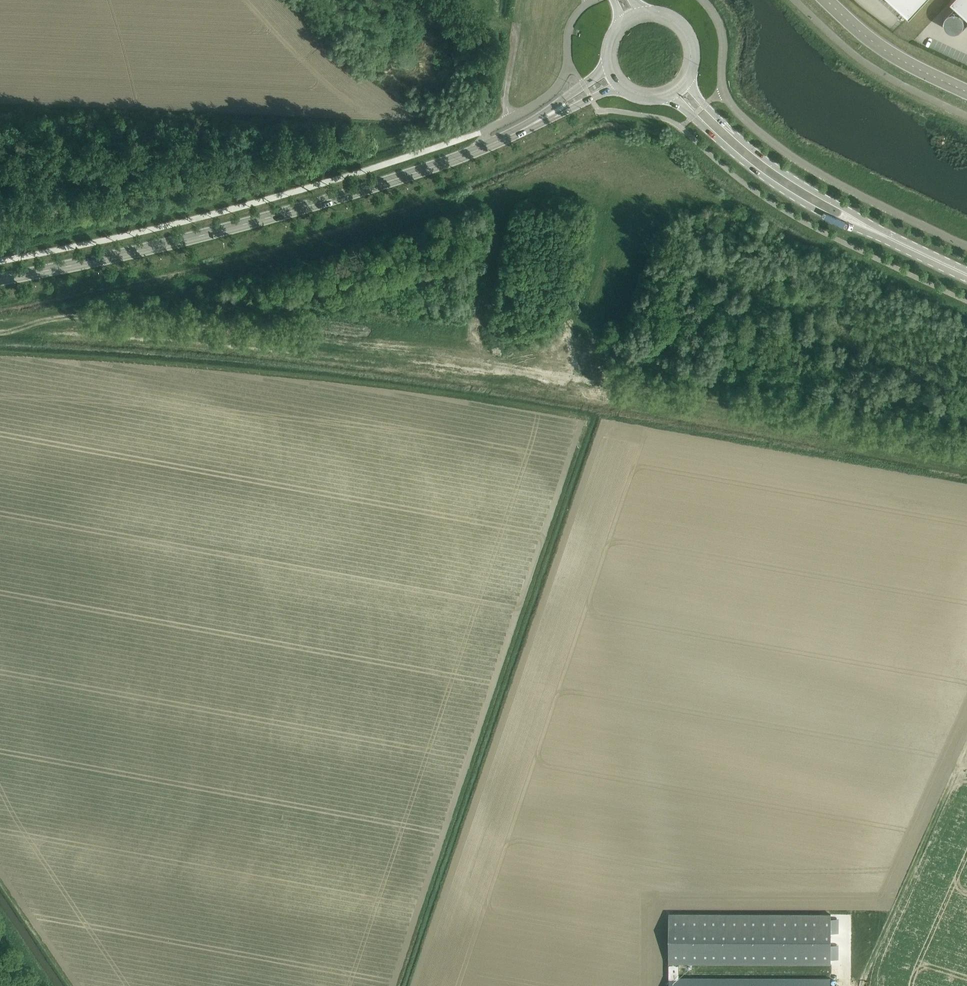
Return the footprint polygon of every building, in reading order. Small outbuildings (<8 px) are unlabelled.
[(910,14),(923,0),(894,0),(910,14)] [(944,21),(945,25),(948,28),(951,31),(955,31),(959,30),(963,27),(966,23),(966,0),(952,0),(956,4),(948,13),(945,17),(944,21)] [(669,914),(669,978),(678,978),(678,962),(831,963),(831,915),(669,914)]
